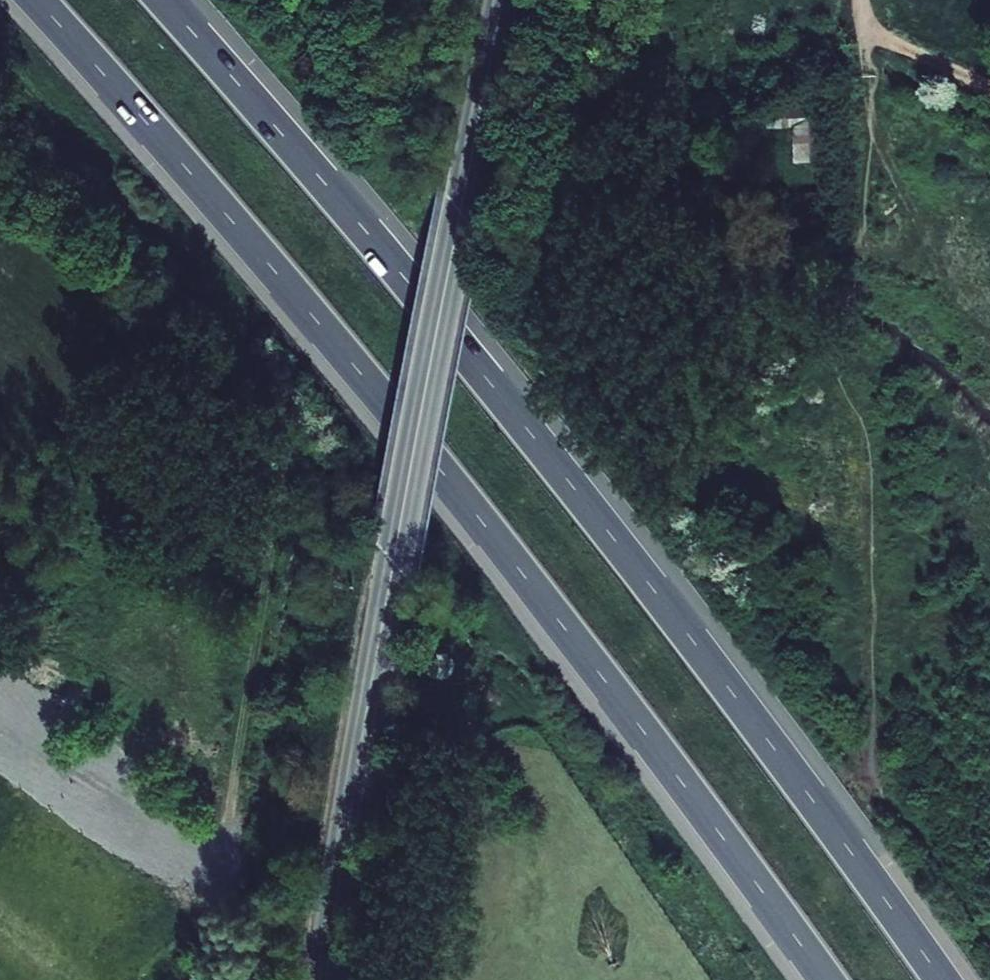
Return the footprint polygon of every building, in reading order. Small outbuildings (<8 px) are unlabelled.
[(799,158),(814,158),(813,115),(798,115),(799,158)]
